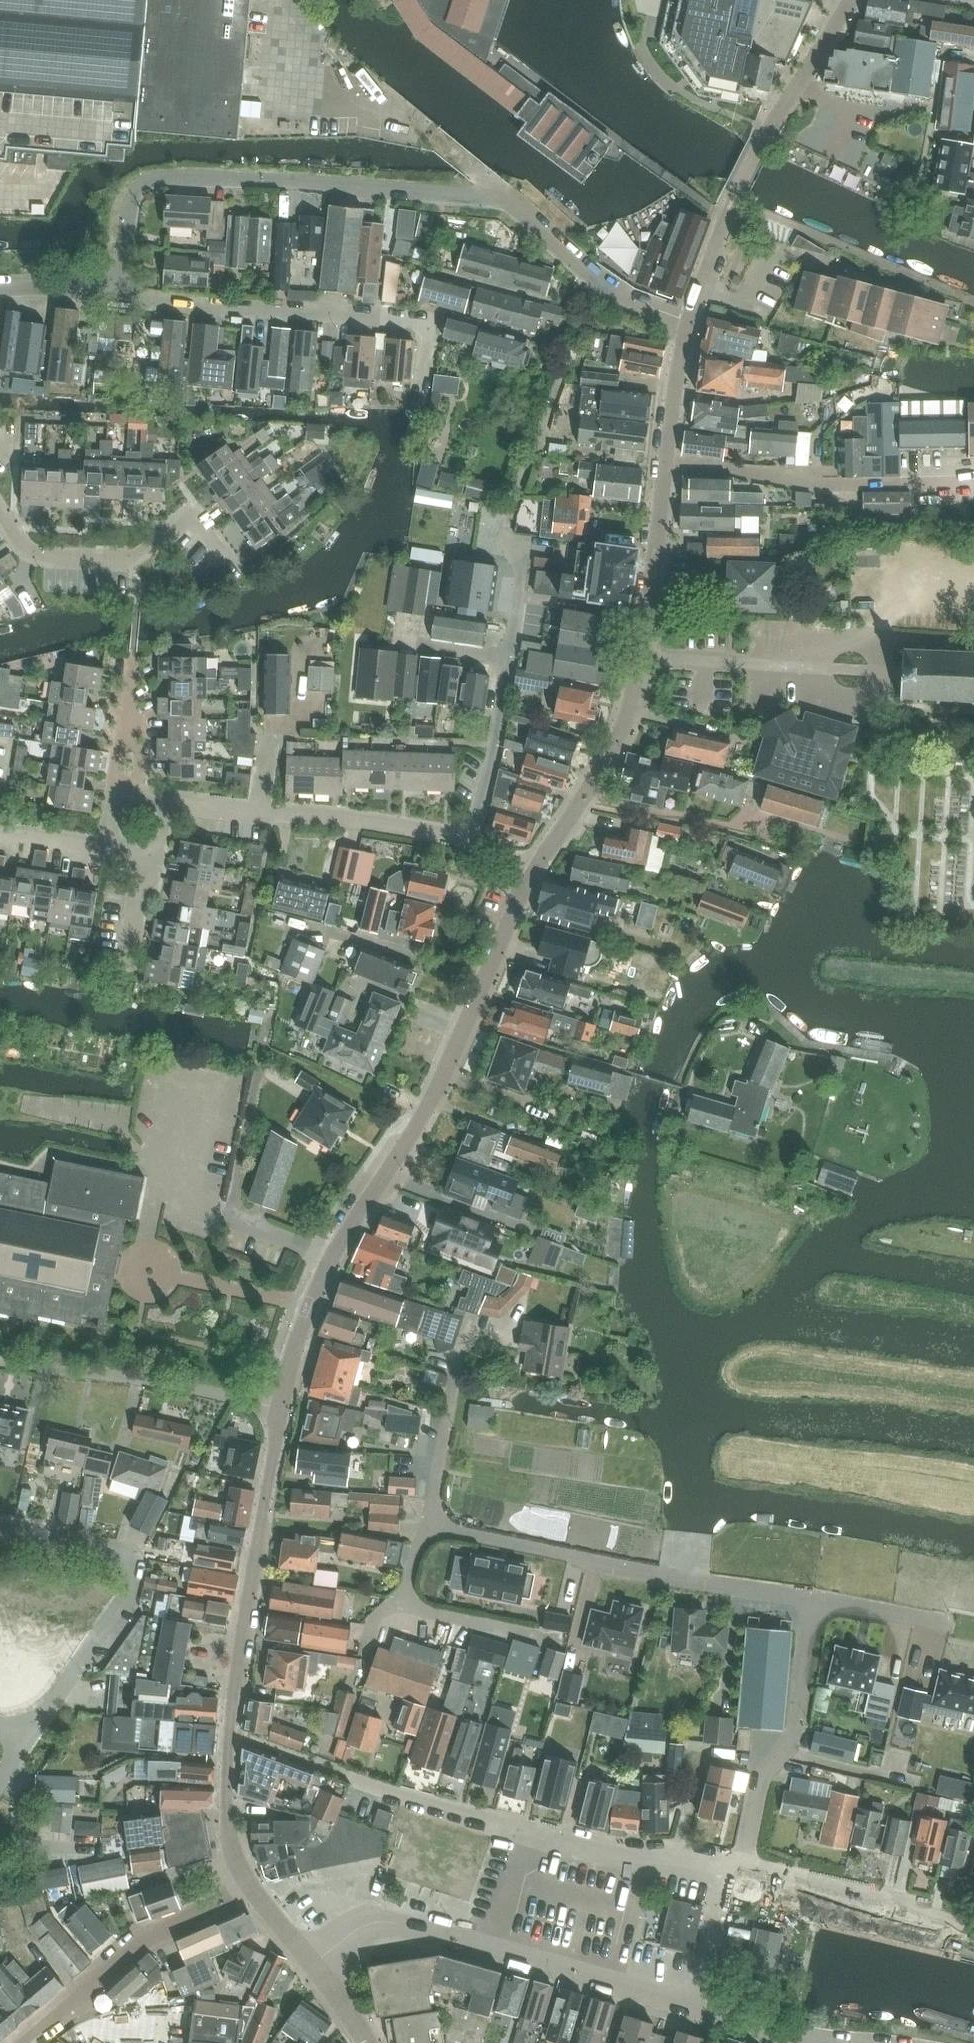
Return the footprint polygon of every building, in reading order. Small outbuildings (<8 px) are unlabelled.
[(35,166),(36,154),(74,157),(109,160),(109,162),(110,162),(123,163),(123,149),(132,149),(133,141),(134,131),(228,139),(237,139),(237,138),(244,61),(247,61),(249,37),(247,36),(250,0),(0,0),(0,163),(35,166)] [(393,2),(412,32),(417,41),(526,123),(517,135),(582,184),(614,142),(549,93),(539,105),(485,64),(493,41),(506,0),(393,0),(393,2)] [(774,65),(785,68),(814,3),(799,0),(679,0),(671,41),(704,87),(741,94),(741,87),(769,93),(774,65)] [(946,7),(918,2),(908,0),(869,0),(866,20),(903,26),(904,24),(911,26),(913,14),(944,19),(946,7)] [(897,38),(898,38),(898,37),(891,36),(893,26),(859,20),(854,44),(892,52),(891,56),(895,57),(897,38)] [(932,21),(929,40),(973,47),(973,29),(932,21)] [(935,43),(898,38),(897,38),(895,57),(891,56),(848,50),(848,54),(836,52),(835,60),(831,60),(829,71),(825,71),(823,83),(907,96),(928,98),(930,82),(933,61),(935,43)] [(930,82),(938,84),(941,62),(933,61),(930,82)] [(973,94),(973,76),(973,75),(973,73),(973,68),(945,64),(938,129),(970,132),(973,94)] [(968,172),(973,146),(943,140),(934,188),(964,194),(965,186),(973,188),(973,173),(968,172)] [(900,158),(895,170),(904,173),(909,161),(900,158)] [(223,240),(224,208),(209,207),(210,199),(170,197),(168,227),(207,229),(207,239),(223,240)] [(967,199),(964,210),(955,207),(949,231),(973,238),(973,201),(967,199)] [(374,210),(370,210),(330,205),(325,249),(358,252),(362,223),(372,224),(374,210)] [(681,298),(708,225),(704,223),(705,219),(680,210),(674,226),(662,222),(651,240),(647,251),(638,247),(627,277),(681,298)] [(421,215),(416,232),(426,235),(428,235),(432,218),(421,215)] [(226,254),(226,261),(225,266),(246,267),(247,262),(269,263),(271,220),(229,217),(226,254)] [(273,290),(289,291),(291,250),(322,252),(324,219),(301,217),(300,225),(276,223),(273,290)] [(372,224),(362,223),(355,281),(377,284),(383,226),(372,224)] [(798,237),(792,247),(822,255),(823,253),(823,251),(798,237)] [(408,258),(412,243),(397,239),(393,254),(408,258)] [(214,242),(213,252),(225,252),(226,243),(214,242)] [(546,296),(553,270),(465,246),(458,272),(546,296)] [(426,262),(429,251),(415,247),(412,258),(426,262)] [(355,281),(358,252),(325,249),(321,291),(354,294),(355,281)] [(226,261),(226,254),(204,252),(204,260),(166,256),(164,284),(207,287),(209,260),(226,261)] [(396,303),(399,266),(387,262),(383,302),(396,303)] [(412,273),(411,277),(413,282),(418,283),(422,281),(423,276),(421,272),(416,270),(412,273)] [(803,274),(794,309),(807,313),(806,316),(826,323),(828,316),(836,280),(816,275),(803,274)] [(536,332),(543,306),(426,275),(419,301),(536,332)] [(916,332),(940,338),(942,328),(944,305),(837,276),(836,280),(828,316),(847,321),(849,314),(854,316),(850,331),(881,342),(884,331),(914,339),(916,332)] [(45,380),(70,383),(69,384),(83,386),(86,366),(72,364),(79,312),(54,309),(50,341),(46,370),(45,380)] [(6,311),(0,351),(0,368),(39,374),(40,369),(46,370),(50,341),(44,340),(46,326),(20,322),(22,313),(6,311)] [(131,342),(132,331),(133,317),(101,314),(95,396),(103,397),(104,385),(111,385),(115,340),(131,342)] [(189,385),(191,360),(183,359),(187,322),(162,320),(155,385),(174,386),(173,402),(188,402),(189,385)] [(522,369),(527,348),(526,348),(528,341),(448,320),(444,337),(476,346),(474,356),(492,361),(493,367),(504,370),(509,365),(522,369)] [(756,351),(756,350),(760,333),(710,320),(705,324),(708,328),(702,354),(752,361),(754,351),(756,351),(753,362),(766,364),(768,352),(756,351)] [(195,325),(191,360),(189,385),(231,390),(234,365),(215,363),(219,327),(195,325)] [(259,389),(263,349),(252,348),(254,327),(243,326),(237,387),(259,389)] [(284,388),(290,330),(273,329),(267,387),(284,388)] [(312,391),(315,354),(317,333),(292,331),(287,388),(312,391)] [(88,333),(87,343),(98,344),(99,334),(88,333)] [(781,333),(779,349),(797,353),(800,338),(781,333)] [(658,379),(665,347),(665,345),(611,335),(606,365),(617,367),(619,356),(623,357),(620,371),(658,379)] [(374,350),(376,338),(348,336),(347,348),(335,347),(332,375),(342,376),(342,384),(370,387),(371,379),(372,379),(374,350)] [(374,350),(372,379),(411,383),(415,342),(387,339),(386,351),(374,350)] [(322,341),(321,355),(333,356),(335,342),(322,341)] [(785,367),(766,364),(753,362),(702,355),(697,391),(738,397),(740,386),(781,391),(783,379),(798,381),(796,404),(821,402),(824,370),(785,367)] [(583,371),(581,386),(583,386),(618,391),(620,376),(583,371)] [(13,379),(12,391),(34,394),(34,387),(35,382),(13,379)] [(582,416),(578,443),(594,445),(594,449),(606,450),(606,446),(644,451),(647,424),(600,418),(600,414),(648,420),(651,395),(618,391),(583,386),(579,416),(582,416)] [(330,392),(329,404),(341,406),(342,394),(330,392)] [(429,410),(428,414),(436,416),(439,394),(432,392),(429,410)] [(745,407),(739,406),(695,400),(691,428),(734,434),(737,417),(745,418),(746,419),(769,417),(768,405),(745,407)] [(900,449),(926,448),(964,447),(963,400),(899,402),(900,449)] [(900,477),(899,403),(867,403),(867,417),(853,417),(854,439),(841,439),(842,478),(900,477)] [(267,423),(262,426),(264,428),(266,432),(271,428),(267,423)] [(307,425),(306,438),(320,439),(323,439),(324,430),(324,426),(323,426),(307,425)] [(148,434),(148,443),(152,443),(154,443),(156,443),(157,427),(148,427),(148,434)] [(37,439),(38,428),(25,428),(25,439),(37,439)] [(262,445),(271,439),(266,432),(264,428),(255,435),(262,445)] [(752,428),(751,440),(759,440),(797,444),(798,432),(772,430),(752,428)] [(751,440),(691,433),(686,432),(683,456),(723,461),(724,446),(750,450),(750,453),(796,457),(795,466),(807,466),(810,433),(798,432),(797,444),(759,440),(751,440)] [(305,439),(297,445),(300,450),(306,451),(311,447),(305,439)] [(100,451),(113,452),(113,441),(107,441),(101,441),(100,451)] [(141,442),(141,453),(153,454),(154,443),(152,443),(148,443),(141,442)] [(239,449),(233,454),(226,445),(197,466),(209,483),(245,457),(239,449)] [(59,460),(71,461),(72,450),(59,450),(59,460)] [(104,498),(106,462),(100,461),(100,451),(86,450),(85,461),(84,472),(83,506),(97,507),(98,497),(104,498)] [(112,462),(113,452),(100,451),(100,461),(106,462),(104,498),(124,499),(126,463),(112,462)] [(153,459),(153,454),(141,453),(140,463),(147,464),(145,500),(166,501),(166,488),(180,479),(181,461),(153,459)] [(267,467),(263,461),(262,461),(260,457),(250,464),(245,457),(209,483),(221,500),(251,478),(247,473),(255,467),(262,477),(271,472),(271,471),(267,467)] [(327,472),(332,468),(326,458),(320,462),(327,472)] [(539,458),(538,465),(549,467),(549,459),(539,458)] [(71,471),(71,461),(59,460),(58,470),(65,471),(63,507),(83,507),(84,472),(71,471)] [(275,461),(267,467),(271,471),(271,472),(272,473),(280,467),(275,461)] [(423,462),(416,485),(432,489),(439,466),(423,462)] [(638,502),(642,470),(581,462),(579,477),(596,479),(594,496),(638,502)] [(147,464),(140,463),(126,463),(124,499),(145,500),(147,464)] [(255,467),(247,473),(251,478),(221,500),(233,516),(269,490),(261,479),(263,478),(255,467)] [(43,506),(44,470),(23,469),(21,505),(43,506)] [(333,469),(313,484),(323,497),(336,487),(342,482),(341,481),(333,469)] [(65,471),(58,470),(44,470),(43,506),(63,507),(65,471)] [(466,479),(452,475),(448,490),(462,494),(466,479)] [(469,477),(464,495),(491,502),(496,484),(469,477)] [(682,502),(733,504),(757,504),(757,495),(733,495),(733,478),(683,477),(682,502)] [(277,502),(269,490),(233,516),(245,533),(274,512),(271,506),(277,502)] [(416,490),(414,502),(451,508),(453,496),(416,490)] [(864,512),(867,512),(911,511),(911,491),(864,493),(864,512)] [(294,505),(295,504),(288,494),(279,500),(286,511),(294,505)] [(544,501),(540,536),(553,537),(554,533),(567,534),(566,540),(586,542),(586,536),(591,497),(571,495),(571,500),(559,498),(559,503),(546,501),(544,501)] [(257,550),(287,529),(303,517),(294,505),(286,511),(279,500),(277,502),(271,506),(274,512),(245,533),(257,550)] [(469,502),(468,511),(477,512),(478,503),(469,502)] [(762,518),(763,506),(736,505),(682,504),(681,529),(735,530),(736,517),(762,518)] [(707,543),(707,555),(708,555),(708,557),(760,558),(759,536),(708,535),(708,543),(707,543)] [(885,542),(854,543),(855,557),(885,555),(885,542)] [(630,606),(638,551),(579,543),(574,577),(538,572),(535,593),(630,606)] [(412,558),(411,560),(441,564),(443,552),(413,548),(412,558)] [(9,570),(17,564),(10,554),(2,559),(9,570)] [(497,612),(502,564),(451,558),(446,606),(461,608),(460,615),(479,618),(480,610),(497,612)] [(8,588),(0,576),(9,570),(2,559),(0,560),(0,593),(8,588)] [(779,587),(784,583),(784,571),(781,567),(731,565),(729,603),(746,604),(746,610),(790,612),(791,599),(770,599),(771,587),(779,587)] [(424,612),(430,571),(410,568),(404,609),(424,612)] [(20,607),(8,610),(11,620),(23,616),(20,607)] [(522,641),(521,649),(529,651),(526,672),(564,678),(604,685),(604,684),(606,670),(595,668),(601,636),(604,636),(607,617),(564,610),(564,611),(556,655),(541,653),(542,644),(522,641)] [(483,646),(487,621),(435,613),(431,638),(483,646)] [(207,658),(196,658),(192,658),(192,644),(172,644),(172,657),(160,657),(159,679),(170,679),(170,678),(217,679),(217,671),(207,670),(207,658)] [(907,645),(902,645),(902,649),(898,649),(897,653),(903,653),(900,694),(895,693),(895,698),(900,698),(900,702),(904,702),(904,698),(919,699),(918,703),(923,703),(923,699),(937,700),(936,704),(940,704),(940,701),(954,702),(954,705),(958,705),(958,702),(972,703),(971,706),(973,706),(973,648),(973,654),(960,653),(961,647),(957,647),(957,653),(943,652),(943,647),(939,647),(939,652),(926,651),(926,646),(922,646),(922,651),(906,650),(907,645)] [(413,697),(414,684),(415,677),(417,655),(362,650),(357,696),(392,699),(393,695),(413,697)] [(289,714),(290,657),(266,656),(265,713),(289,714)] [(415,677),(414,684),(419,685),(418,703),(436,704),(440,658),(422,656),(420,678),(415,677)] [(89,688),(100,690),(103,669),(67,663),(64,683),(64,684),(89,688)] [(485,709),(489,676),(468,673),(469,668),(444,664),(438,704),(455,706),(458,681),(463,682),(460,705),(485,709)] [(330,692),(331,668),(307,667),(306,690),(330,692)] [(9,683),(10,675),(11,670),(0,668),(0,669),(0,682),(9,683)] [(251,679),(251,669),(239,668),(221,668),(221,679),(239,679),(251,679)] [(517,670),(515,682),(561,690),(556,716),(593,724),(598,722),(601,710),(597,706),(600,689),(564,681),(563,681),(564,678),(526,672),(517,670)] [(10,675),(9,683),(21,685),(23,677),(10,675)] [(216,691),(217,679),(170,678),(170,679),(169,698),(170,699),(196,699),(196,700),(202,700),(207,700),(207,691),(216,691)] [(251,690),(251,679),(239,679),(239,690),(251,690)] [(64,684),(64,683),(53,681),(50,703),(61,704),(86,708),(86,707),(89,688),(64,684)] [(9,683),(0,682),(0,694),(19,697),(21,685),(9,683)] [(19,697),(0,694),(0,706),(17,709),(19,697)] [(170,699),(169,698),(159,698),(159,719),(169,719),(196,719),(201,719),(202,700),(196,700),(196,699),(170,699)] [(97,709),(86,707),(86,708),(61,704),(58,723),(58,724),(82,728),(82,729),(93,730),(97,709)] [(238,720),(251,720),(251,709),(238,709),(238,720)] [(804,724),(796,721),(791,712),(761,728),(766,738),(755,773),(835,797),(856,729),(807,714),(804,724)] [(207,719),(201,719),(196,719),(169,719),(169,739),(195,740),(207,741),(207,719)] [(251,733),(251,720),(238,720),(238,732),(233,731),(231,743),(255,746),(256,734),(251,733)] [(58,724),(58,723),(47,722),(44,736),(43,743),(65,746),(79,748),(79,747),(82,729),(82,728),(58,724)] [(15,726),(0,723),(0,736),(13,738),(15,726)] [(417,725),(416,736),(434,737),(435,726),(417,725)] [(533,726),(525,750),(570,765),(578,740),(533,726)] [(729,741),(675,729),(673,737),(670,736),(666,754),(724,767),(729,741)] [(36,734),(35,741),(43,743),(44,736),(36,734)] [(169,739),(159,739),(158,760),(169,760),(195,760),(195,751),(207,751),(207,741),(195,740),(169,739)] [(505,745),(505,747),(512,749),(514,742),(506,739),(505,745)] [(253,759),(255,746),(231,743),(229,756),(253,759)] [(16,758),(26,760),(28,748),(18,746),(16,758)] [(101,751),(79,747),(79,748),(65,746),(62,765),(62,766),(87,770),(87,771),(98,772),(101,751)] [(371,788),(372,752),(343,751),(343,759),(344,759),(343,787),(371,788)] [(398,789),(400,753),(372,752),(371,788),(398,789)] [(426,790),(427,754),(400,753),(398,789),(426,790)] [(427,754),(426,790),(455,791),(456,755),(427,754)] [(500,771),(498,782),(518,788),(521,778),(531,781),(529,788),(545,793),(549,794),(552,792),(553,787),(562,790),(569,767),(528,754),(521,777),(505,772),(500,771)] [(663,761),(629,754),(628,754),(618,797),(654,805),(654,804),(662,806),(666,786),(687,791),(693,764),(664,757),(663,761)] [(315,794),(316,758),(287,757),(286,793),(315,794)] [(24,772),(26,760),(16,758),(14,771),(24,772)] [(344,759),(343,759),(316,758),(315,794),(343,795),(343,787),(344,759)] [(169,760),(169,781),(206,781),(207,760),(195,760),(169,760)] [(62,766),(62,765),(51,764),(48,785),(59,787),(59,786),(84,790),(87,771),(87,770),(62,766)] [(717,800),(724,775),(700,768),(693,793),(717,800)] [(249,787),(251,775),(227,772),(226,784),(249,787)] [(724,775),(717,800),(741,807),(749,782),(724,775)] [(498,782),(494,799),(529,810),(528,814),(538,818),(545,793),(529,788),(531,781),(521,778),(518,788),(498,782)] [(95,791),(84,790),(59,786),(59,787),(55,807),(91,813),(95,791)] [(19,801),(22,789),(11,787),(9,799),(19,801)] [(816,828),(823,804),(768,788),(761,812),(816,828)] [(497,810),(491,832),(530,844),(538,818),(528,814),(529,810),(494,799),(492,808),(497,810)] [(679,842),(681,829),(658,824),(655,837),(679,842)] [(628,829),(626,838),(607,834),(603,856),(646,864),(653,834),(628,829)] [(225,869),(228,849),(217,847),(182,841),(178,862),(189,864),(189,863),(214,868),(214,867),(225,869)] [(791,873),(780,869),(737,851),(737,850),(725,846),(719,860),(731,865),(727,876),(770,893),(770,892),(781,896),(791,873)] [(364,886),(369,867),(357,864),(359,852),(341,848),(334,878),(352,882),(352,884),(364,886)] [(34,860),(46,862),(48,852),(36,850),(34,860)] [(261,867),(263,855),(252,853),(250,865),(253,866),(252,873),(259,874),(260,867),(261,867)] [(627,891),(629,881),(618,878),(621,865),(576,856),(571,880),(627,891)] [(45,873),(46,862),(34,860),(32,870),(38,872),(33,907),(31,919),(50,921),(52,910),(53,911),(57,886),(59,875),(45,873)] [(225,869),(214,867),(214,868),(189,863),(189,864),(185,883),(210,888),(221,890),(225,869)] [(441,901),(446,876),(431,873),(432,869),(406,863),(403,873),(401,872),(391,879),(388,889),(427,898),(427,902),(431,903),(432,900),(441,901)] [(4,867),(0,866),(0,913),(11,915),(13,904),(17,879),(16,879),(3,877),(4,867)] [(38,872),(32,870),(18,868),(16,879),(17,879),(13,904),(33,907),(38,872)] [(74,868),(72,878),(85,880),(86,870),(74,868)] [(83,890),(85,880),(72,878),(71,888),(77,889),(69,936),(90,940),(98,893),(83,890)] [(330,890),(322,888),(281,878),(274,907),(323,919),(330,890)] [(616,917),(621,901),(545,879),(539,901),(542,902),(542,904),(539,906),(537,912),(538,917),(589,931),(595,911),(616,917)] [(185,883),(174,881),(171,902),(182,904),(182,903),(206,908),(207,907),(210,888),(185,883)] [(245,894),(256,896),(258,884),(247,882),(245,894)] [(77,889),(57,886),(53,911),(52,910),(50,921),(55,922),(56,922),(71,925),(77,889)] [(378,933),(387,893),(388,892),(371,888),(361,929),(378,933)] [(743,928),(750,911),(704,893),(697,910),(743,928)] [(252,916),(256,896),(245,894),(242,914),(252,916)] [(431,903),(427,902),(426,905),(406,900),(403,914),(391,911),(386,932),(424,940),(424,941),(428,942),(432,940),(435,923),(431,922),(434,907),(430,906),(431,903)] [(217,909),(207,907),(206,908),(182,903),(182,904),(178,923),(192,926),(203,928),(214,930),(217,909)] [(644,903),(637,926),(654,930),(661,908),(644,903)] [(335,926),(337,919),(326,916),(325,924),(335,926)] [(178,923),(156,919),(152,940),(163,942),(164,941),(188,946),(188,945),(199,947),(199,948),(208,949),(208,948),(200,947),(203,928),(192,926),(178,923)] [(238,934),(249,936),(251,924),(240,922),(238,934)] [(581,964),(583,965),(586,965),(588,965),(589,965),(592,963),(593,963),(594,961),(595,961),(596,959),(597,957),(597,955),(598,954),(598,952),(597,951),(597,949),(596,947),(595,947),(594,945),(593,944),(592,943),(591,943),(588,942),(589,939),(546,927),(539,954),(553,958),(550,971),(574,977),(577,966),(580,967),(581,964)] [(246,948),(249,936),(238,934),(236,946),(246,948)] [(285,962),(282,971),(293,975),(313,983),(325,951),(294,939),(285,962)] [(204,970),(208,949),(199,948),(199,947),(188,945),(188,946),(164,941),(163,942),(160,961),(185,966),(196,968),(204,970)] [(379,954),(363,948),(354,971),(405,992),(415,967),(380,953),(379,954)] [(268,955),(264,964),(266,965),(277,970),(281,960),(270,956),(268,955)] [(160,961),(149,959),(145,980),(181,986),(181,987),(192,989),(196,968),(185,966),(160,961)] [(34,960),(31,977),(41,978),(43,962),(34,960)] [(247,977),(250,965),(239,963),(237,975),(247,977)] [(592,991),(527,971),(525,977),(524,977),(518,996),(563,1010),(569,993),(589,1000),(592,991)] [(245,989),(247,977),(237,975),(235,987),(245,989)] [(320,1026),(334,992),(313,983),(299,1018),(320,1026)] [(358,1035),(384,1046),(401,1004),(374,993),(358,1035)] [(344,1025),(353,1002),(337,995),(328,1018),(344,1025)] [(595,1026),(578,1021),(553,1013),(552,1014),(514,1002),(511,1010),(506,1013),(501,1027),(504,1031),(544,1044),(548,1029),(591,1042),(595,1026)] [(251,1008),(248,1020),(262,1022),(264,1010),(251,1008)] [(637,1038),(642,1019),(603,1008),(598,1026),(637,1038)] [(384,1046),(358,1035),(334,1026),(324,1052),(374,1072),(384,1046)] [(524,1092),(539,1050),(502,1037),(487,1079),(524,1092)] [(772,1090),(789,1048),(764,1038),(747,1080),(746,1083),(735,1080),(731,1095),(737,1097),(735,1107),(695,1096),(685,1130),(700,1134),(703,1124),(728,1131),(728,1130),(755,1138),(770,1089),(772,1090)] [(615,1056),(612,1065),(625,1069),(628,1060),(615,1056)] [(833,1057),(831,1067),(843,1069),(845,1059),(833,1057)] [(605,1095),(611,1073),(572,1062),(566,1085),(605,1095)] [(331,1149),(355,1109),(318,1087),(321,1083),(302,1072),(296,1082),(315,1093),(294,1127),(331,1149)] [(513,1136),(501,1132),(472,1121),(459,1155),(489,1166),(488,1168),(507,1175),(514,1156),(554,1172),(561,1152),(537,1143),(541,1131),(526,1126),(521,1137),(513,1134),(513,1136)] [(276,1209),(297,1145),(273,1131),(250,1200),(276,1209)] [(0,1172),(0,1303),(26,1308),(25,1312),(74,1323),(76,1312),(106,1319),(115,1274),(118,1274),(120,1265),(122,1256),(119,1256),(126,1219),(136,1221),(145,1178),(56,1159),(51,1183),(0,1172)] [(529,1198),(514,1192),(518,1181),(458,1159),(444,1194),(472,1204),(477,1193),(495,1199),(491,1209),(521,1220),(529,1198)] [(817,1183),(851,1195),(858,1175),(825,1163),(817,1183)] [(494,1229),(443,1210),(433,1233),(437,1235),(433,1246),(481,1264),(494,1229)] [(374,1236),(404,1246),(407,1247),(415,1225),(385,1214),(384,1214),(381,1222),(378,1221),(373,1233),(375,1233),(374,1236)] [(634,1222),(623,1221),(621,1259),(633,1259),(634,1222)] [(404,1246),(374,1236),(366,1233),(353,1261),(358,1263),(355,1272),(353,1278),(389,1290),(394,1274),(404,1246)] [(563,1247),(539,1238),(530,1260),(554,1269),(563,1247)] [(511,1308),(530,1288),(533,1277),(520,1273),(516,1282),(501,1298),(511,1308)] [(405,1278),(394,1274),(389,1290),(400,1294),(405,1278)] [(489,1278),(485,1290),(496,1294),(508,1285),(489,1278)] [(464,1318),(455,1315),(444,1312),(342,1279),(334,1305),(436,1338),(438,1353),(454,1349),(464,1318)] [(455,1315),(464,1318),(466,1311),(478,1314),(481,1297),(459,1292),(455,1308),(457,1309),(455,1315)] [(362,1347),(365,1335),(355,1332),(360,1318),(331,1309),(319,1334),(351,1345),(352,1344),(362,1347)] [(560,1376),(568,1328),(524,1321),(521,1337),(531,1339),(526,1370),(560,1376)] [(315,1375),(352,1386),(355,1376),(360,1359),(368,1362),(371,1353),(325,1340),(322,1350),(320,1349),(316,1360),(319,1361),(318,1365),(315,1375)] [(312,1377),(308,1389),(311,1390),(310,1394),(312,1395),(333,1401),(333,1399),(356,1404),(359,1395),(361,1388),(352,1386),(315,1375),(314,1378),(312,1377)] [(352,1433),(358,1411),(354,1410),(311,1401),(302,1440),(322,1444),(338,1445),(341,1431),(352,1433)] [(21,1450),(29,1410),(0,1404),(0,1446),(21,1450)] [(466,1428),(491,1432),(495,1408),(470,1404),(468,1416),(466,1428)] [(388,1405),(387,1414),(411,1417),(411,1412),(388,1405)] [(188,1447),(193,1427),(138,1414),(133,1434),(188,1447)] [(418,1434),(419,1434),(420,1418),(411,1417),(387,1414),(385,1430),(418,1434)] [(92,1440),(52,1431),(46,1456),(85,1465),(84,1471),(108,1477),(114,1453),(90,1448),(92,1440)] [(254,1479),(261,1443),(230,1437),(216,1434),(213,1444),(228,1447),(223,1472),(254,1479)] [(346,1489),(350,1452),(300,1446),(296,1472),(324,1475),(323,1486),(346,1489)] [(149,1461),(120,1452),(112,1478),(141,1488),(137,1498),(143,1501),(131,1524),(150,1534),(168,1501),(157,1495),(169,1462),(150,1456),(149,1461)] [(415,1496),(416,1478),(389,1476),(388,1495),(415,1496)] [(87,1477),(83,1505),(95,1506),(97,1507),(101,1479),(87,1477)] [(196,1500),(193,1515),(224,1521),(224,1522),(248,1527),(255,1490),(231,1486),(227,1506),(196,1500)] [(348,1508),(349,1493),(293,1489),(291,1515),(329,1517),(330,1507),(348,1508)] [(76,1523),(80,1495),(64,1492),(59,1520),(76,1523)] [(397,1534),(398,1530),(400,1496),(371,1494),(368,1532),(397,1534)] [(83,1505),(79,1529),(91,1531),(95,1506),(83,1505)] [(242,1546),(246,1527),(192,1516),(190,1529),(197,1530),(195,1539),(209,1542),(209,1539),(242,1546)] [(382,1565),(388,1538),(343,1529),(338,1556),(382,1565)] [(334,1552),(336,1539),(296,1534),(295,1540),(285,1539),(281,1566),(316,1570),(319,1550),(334,1552)] [(160,1537),(157,1548),(165,1550),(167,1538),(160,1537)] [(232,1570),(235,1551),(198,1544),(194,1563),(232,1570)] [(528,1568),(475,1555),(467,1590),(522,1602),(523,1596),(529,1598),(533,1579),(526,1578),(528,1568)] [(233,1600),(238,1576),(193,1567),(188,1592),(233,1600)] [(3,1621),(0,1632),(0,1678),(24,1684),(47,1590),(0,1578),(0,1620),(3,1621)] [(176,1592),(178,1581),(159,1578),(157,1589),(176,1592)] [(355,1594),(283,1582),(282,1588),(274,1587),(271,1608),(332,1617),(351,1620),(355,1594)] [(151,1601),(153,1591),(144,1588),(141,1598),(151,1601)] [(166,1619),(191,1624),(192,1620),(226,1627),(230,1605),(172,1593),(166,1619)] [(644,1608),(615,1601),(611,1615),(592,1610),(584,1644),(604,1649),(606,1641),(634,1648),(644,1608)] [(725,1650),(727,1625),(703,1623),(705,1611),(677,1608),(673,1650),(701,1653),(701,1648),(725,1650)] [(546,1612),(543,1627),(567,1631),(570,1616),(546,1612)] [(302,1644),(306,1619),(270,1613),(270,1614),(265,1615),(263,1629),(267,1632),(266,1638),(302,1644)] [(180,1683),(191,1624),(165,1619),(153,1680),(172,1682),(180,1683)] [(306,1619),(302,1644),(302,1645),(346,1653),(350,1626),(306,1619)] [(741,1675),(737,1726),(783,1730),(792,1630),(746,1626),(742,1675),(741,1675)] [(502,1667),(509,1644),(474,1634),(466,1657),(502,1667)] [(515,1643),(506,1671),(534,1680),(542,1652),(515,1643)] [(853,1650),(838,1646),(836,1646),(836,1647),(828,1683),(870,1693),(865,1716),(887,1721),(895,1686),(875,1681),(880,1658),(881,1656),(879,1656),(863,1652),(863,1651),(862,1651),(861,1651),(861,1652),(862,1652),(861,1654),(855,1652),(855,1650),(856,1651),(856,1650),(855,1650),(855,1649),(854,1649),(853,1650)] [(426,1704),(439,1667),(379,1647),(366,1684),(426,1704)] [(557,1678),(565,1654),(548,1648),(540,1673),(557,1678)] [(304,1690),(309,1656),(271,1650),(266,1684),(277,1686),(276,1693),(293,1696),(294,1688),(304,1690)] [(942,1670),(942,1669),(940,1669),(940,1671),(934,1697),(926,1695),(926,1692),(905,1687),(898,1716),(920,1721),(922,1710),(934,1713),(936,1705),(973,1714),(973,1677),(969,1676),(968,1675),(967,1676),(968,1676),(967,1678),(961,1677),(961,1675),(962,1675),(962,1674),(960,1674),(942,1670)] [(584,1676),(564,1671),(558,1697),(578,1701),(584,1676)] [(153,1680),(137,1677),(136,1694),(139,1694),(139,1698),(136,1698),(134,1716),(215,1722),(217,1706),(211,1706),(212,1698),(176,1695),(176,1702),(169,1701),(172,1682),(153,1680)] [(457,1717),(461,1718),(472,1685),(453,1678),(442,1712),(428,1707),(411,1761),(440,1770),(457,1717)] [(815,1699),(813,1709),(814,1709),(825,1712),(831,1689),(818,1686),(815,1699)] [(333,1712),(351,1714),(357,1695),(339,1689),(333,1712)] [(372,1716),(376,1701),(363,1697),(359,1712),(358,1712),(349,1743),(373,1750),(382,1719),(372,1716)] [(301,1750),(307,1734),(271,1721),(274,1703),(248,1698),(242,1729),(269,1734),(268,1738),(301,1750)] [(416,1734),(426,1706),(404,1699),(395,1727),(416,1734)] [(590,1730),(607,1734),(612,1715),(595,1711),(590,1730)] [(351,1714),(333,1712),(327,1733),(344,1738),(351,1714)] [(215,1754),(218,1723),(215,1723),(134,1717),(104,1714),(101,1750),(139,1753),(140,1747),(215,1754)] [(615,1716),(612,1729),(625,1733),(628,1719),(615,1716)] [(730,1743),(732,1719),(708,1717),(706,1741),(730,1743)] [(482,1724),(461,1718),(443,1771),(465,1778),(482,1724)] [(489,1719),(472,1780),(496,1787),(513,1726),(489,1719)] [(739,1729),(737,1750),(749,1751),(751,1730),(739,1729)] [(815,1732),(810,1752),(842,1760),(852,1762),(857,1742),(815,1732)] [(668,1743),(666,1769),(682,1770),(685,1745),(668,1743)] [(286,1781),(302,1786),(308,1768),(245,1745),(243,1773),(280,1783),(285,1784),(286,1781)] [(528,1799),(536,1768),(520,1764),(523,1749),(515,1747),(504,1793),(528,1799)] [(748,1754),(741,1753),(740,1762),(747,1763),(748,1754)] [(546,1755),(534,1801),(566,1809),(577,1762),(546,1755)] [(214,1784),(215,1765),(150,1759),(148,1778),(166,1779),(214,1784)] [(708,1778),(699,1815),(725,1821),(732,1789),(746,1793),(750,1774),(736,1771),(711,1765),(708,1778)] [(388,1834),(338,1815),(351,1784),(313,1770),(302,1799),(297,1813),(312,1814),(313,1815),(320,1818),(317,1824),(301,1822),(301,1844),(287,1844),(289,1854),(291,1854),(296,1871),(299,1870),(300,1870),(300,1872),(381,1856),(388,1834)] [(276,1796),(280,1783),(243,1773),(240,1798),(260,1804),(271,1808),(282,1811),(295,1813),(297,1813),(302,1799),(294,1797),(292,1800),(285,1798),(284,1799),(276,1796)] [(644,1830),(669,1830),(668,1774),(643,1775),(644,1830)] [(74,1803),(75,1778),(38,1776),(37,1801),(74,1803)] [(808,1794),(811,1781),(793,1777),(790,1791),(786,1790),(782,1812),(824,1821),(819,1842),(847,1848),(859,1797),(831,1791),(829,1799),(808,1794)] [(607,1830),(618,1785),(588,1778),(577,1823),(607,1830)] [(957,1798),(973,1802),(973,1784),(961,1781),(957,1798)] [(163,1812),(201,1813),(201,1812),(201,1806),(209,1806),(213,1802),(214,1787),(178,1786),(178,1785),(169,1785),(170,1793),(162,1793),(163,1812)] [(638,1831),(641,1807),(639,1807),(641,1792),(618,1789),(614,1803),(611,1827),(638,1831)] [(923,1810),(927,1794),(918,1792),(915,1808),(923,1810)] [(954,1801),(951,1818),(958,1819),(961,1803),(954,1801)] [(870,1810),(860,1808),(852,1842),(874,1847),(883,1805),(872,1802),(870,1810)] [(71,1833),(73,1809),(52,1807),(50,1831),(71,1833)] [(388,1829),(393,1813),(379,1808),(373,1824),(388,1829)] [(201,1813),(163,1812),(163,1816),(126,1820),(130,1850),(132,1849),(135,1873),(164,1869),(161,1845),(139,1849),(138,1847),(166,1843),(169,1868),(209,1855),(201,1813)] [(937,1862),(946,1821),(920,1815),(913,1841),(918,1842),(915,1857),(937,1862)] [(904,1854),(911,1821),(889,1816),(881,1849),(904,1854)] [(301,1844),(301,1822),(301,1820),(295,1820),(253,1820),(254,1843),(255,1843),(287,1844),(301,1844)] [(76,1821),(74,1834),(84,1835),(86,1822),(76,1821)] [(963,1868),(971,1833),(948,1828),(940,1863),(963,1868)] [(297,1873),(296,1871),(291,1854),(289,1854),(287,1844),(255,1843),(260,1865),(262,1864),(265,1876),(272,1880),(297,1873)] [(85,1898),(130,1889),(124,1858),(79,1867),(85,1898)] [(44,1884),(70,1880),(67,1867),(42,1871),(44,1884)] [(47,1912),(35,1871),(14,1878),(28,1926),(32,1925),(43,1938),(40,1940),(73,1979),(92,1962),(48,1911),(47,1912)] [(138,1921),(180,1907),(172,1882),(129,1896),(138,1921)] [(74,1887),(62,1889),(65,1904),(67,1906),(78,1904),(77,1900),(74,1887)] [(693,1952),(703,1906),(671,1899),(671,1900),(672,1900),(661,1945),(693,1952)] [(74,1914),(65,1922),(90,1952),(111,1935),(86,1905),(74,1914)] [(246,1917),(244,1912),(176,1940),(185,1964),(172,1969),(177,1981),(174,1982),(176,1988),(179,1986),(183,1996),(221,1980),(210,1956),(228,1948),(227,1947),(258,1934),(250,1915),(246,1917)] [(767,1967),(775,1934),(761,1931),(753,1963),(767,1967)] [(250,1987),(265,1955),(244,1945),(238,1960),(230,1956),(223,1972),(231,1975),(231,1977),(250,1987)] [(276,2009),(261,2003),(271,1988),(286,1958),(272,1951),(250,2000),(258,2004),(243,2042),(263,2042),(276,2009)] [(161,1978),(159,1965),(148,1953),(136,1965),(135,1964),(106,1990),(120,2005),(132,1994),(143,1995),(161,1978)] [(418,2006),(431,2004),(440,1954),(369,1966),(377,2016),(418,2009),(418,2006)] [(431,2004),(445,2009),(447,2042),(481,2042),(502,1971),(440,1954),(431,2004)] [(64,1986),(47,1966),(23,1986),(3,1962),(0,1965),(0,2041),(64,1986)] [(529,1979),(513,1975),(512,1978),(504,1975),(494,2009),(518,2016),(529,1979)] [(553,1986),(532,1980),(520,2022),(518,2027),(518,2028),(515,2039),(514,2042),(523,2042),(527,2031),(527,2029),(530,2018),(543,2021),(553,1986)] [(215,1987),(202,1988),(203,1998),(216,1997),(215,1987)] [(572,2034),(583,1994),(561,1988),(546,2037),(565,2042),(569,2042),(572,2034)] [(616,2004),(590,1996),(580,2028),(607,2035),(616,2004)] [(255,2007),(196,2000),(192,2042),(238,2042),(239,2039),(242,2039),(255,2007)] [(295,2042),(313,2042),(314,2042),(315,2042),(316,2042),(331,2022),(303,2001),(287,2022),(287,2023),(282,2029),(282,2030),(297,2040),(295,2042)] [(440,2010),(386,2018),(390,2042),(391,2042),(398,2042),(444,2042),(440,2010)] [(648,2042),(653,2023),(625,2015),(617,2042),(652,2042),(648,2042)] [(518,2027),(520,2022),(511,2020),(506,2037),(515,2039),(518,2028),(518,2027)] [(607,2036),(580,2028),(576,2042),(605,2042),(607,2036)] [(706,2039),(678,2031),(674,2042),(705,2042),(706,2039)]
